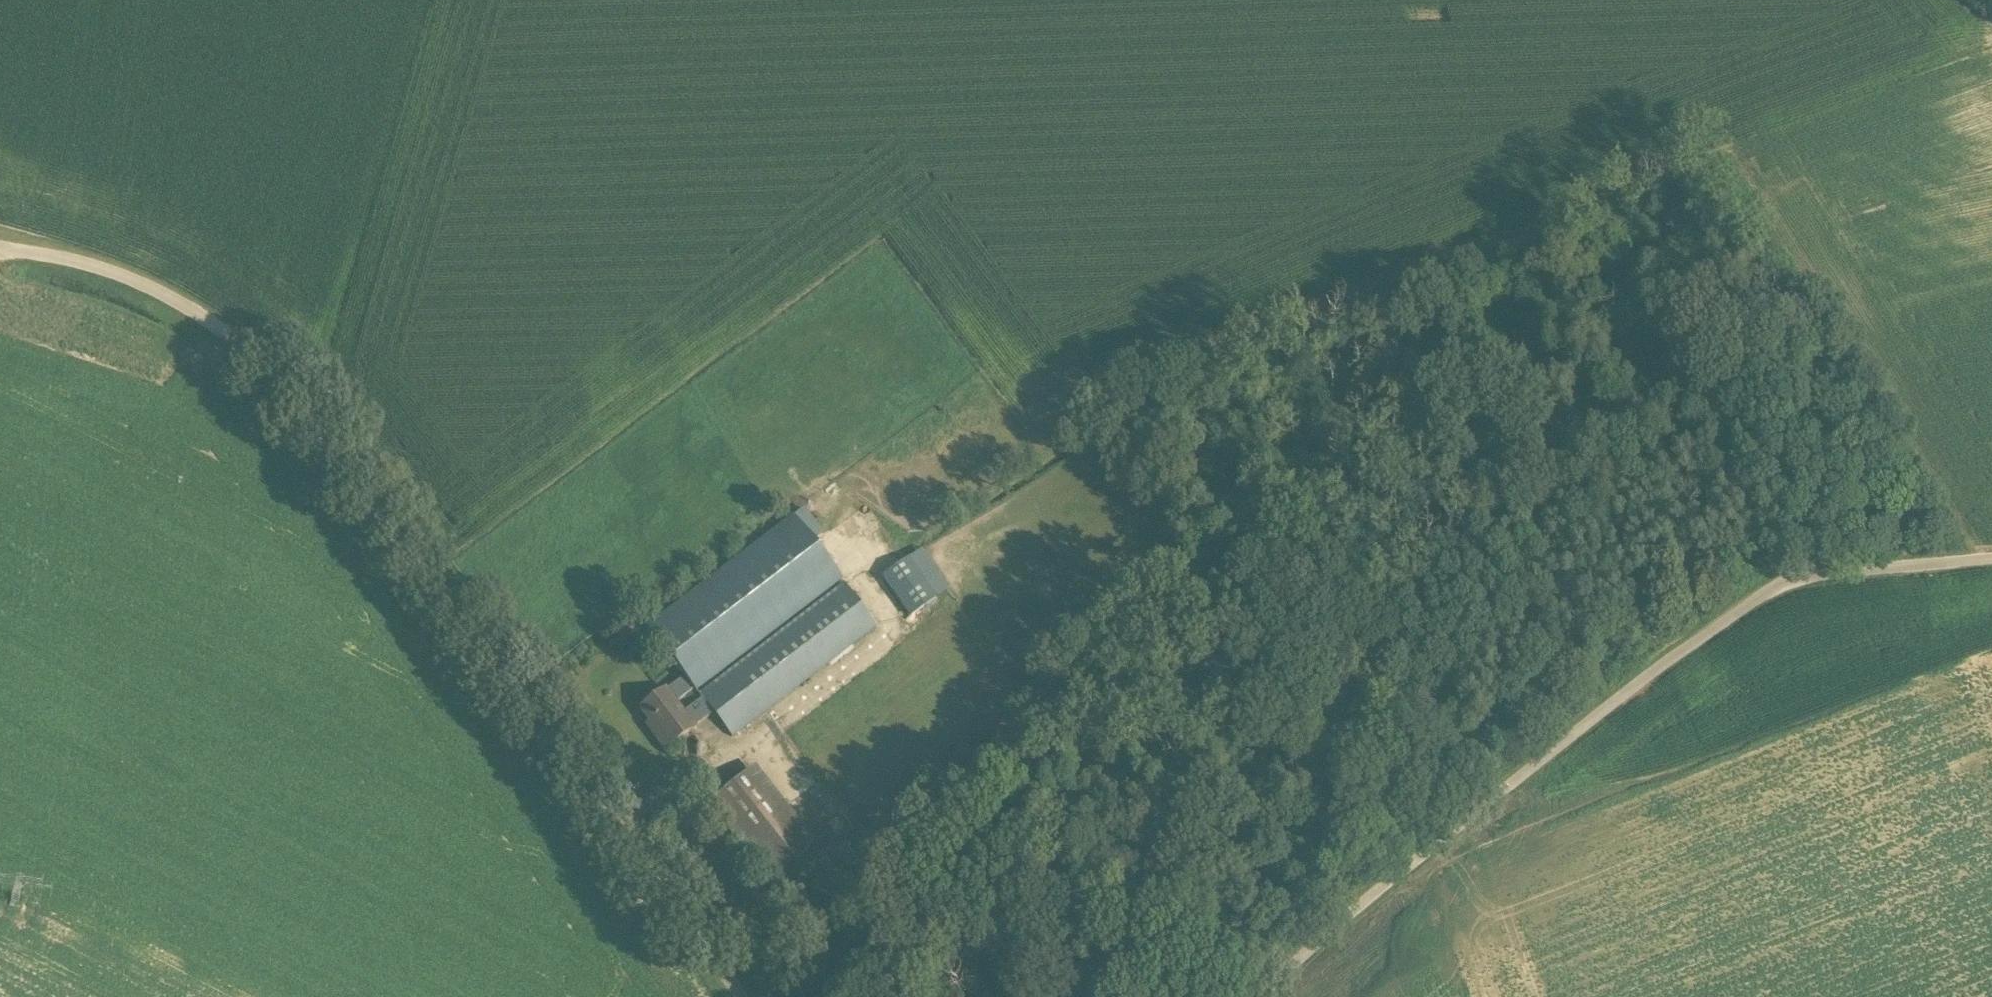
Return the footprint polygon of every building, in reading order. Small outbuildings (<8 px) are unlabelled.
[(842,583),(792,518),(647,628),(684,677),(667,690),(666,688),(639,709),(649,722),(646,725),(665,750),(714,713),(732,737),(876,626),(844,584),(699,694),(702,699),(684,712),(676,702),(693,689),(697,693),(842,583)] [(881,578),(910,618),(937,599),(908,558),(881,578)] [(814,841),(755,766),(708,803),(767,878),(814,841)]
